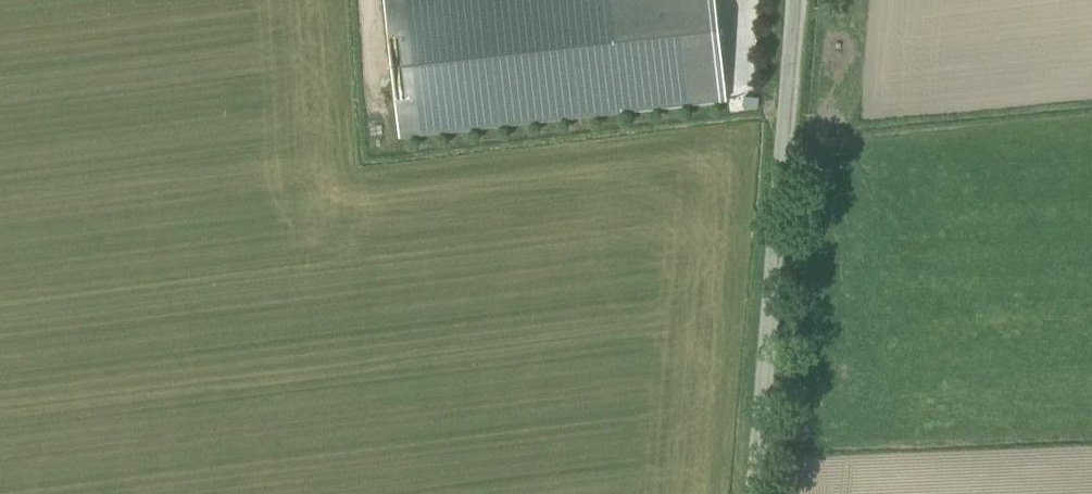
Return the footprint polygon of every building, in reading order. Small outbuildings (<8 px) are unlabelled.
[(399,137),(726,100),(715,0),(384,0),(399,137)]
